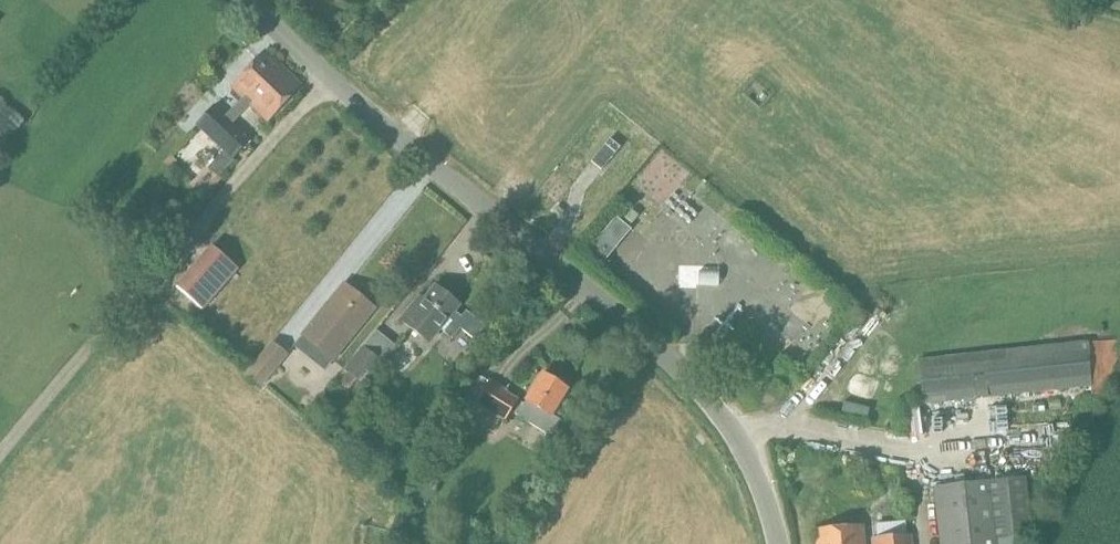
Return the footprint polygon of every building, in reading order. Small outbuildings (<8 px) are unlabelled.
[(266,119),(299,85),(264,52),(231,87),(266,119)] [(230,155),(246,136),(212,105),(196,124),(230,155)] [(601,171),(620,147),(610,139),(590,162),(601,171)] [(192,140),(180,150),(191,163),(203,153),(192,140)] [(223,149),(207,167),(217,176),(233,158),(223,149)] [(605,258),(630,228),(616,217),(592,247),(605,258)] [(200,308),(236,268),(212,246),(175,286),(200,308)] [(699,270),(699,284),(718,285),(718,271),(699,270)] [(333,360),(374,309),(343,284),(301,335),(333,360)] [(458,305),(435,287),(424,300),(419,297),(400,320),(427,343),(440,327),(452,337),(460,327),(473,338),(483,325),(465,311),(461,316),(454,310),(458,305)] [(260,386),(288,351),(273,339),(245,374),(260,386)] [(365,385),(383,363),(385,359),(364,343),(334,379),(347,390),(357,378),(365,385)] [(924,403),(1091,387),(1087,344),(920,360),(924,403)] [(550,416),(567,390),(541,374),(525,400),(516,415),(527,423),(537,408),(550,416)] [(505,419),(517,401),(488,382),(476,400),(505,419)] [(1002,461),(1026,461),(1026,447),(1003,447),(1002,461)] [(1012,536),(1031,534),(1025,478),(934,488),(940,543),(1013,543),(1012,536)] [(862,527),(814,531),(816,543),(863,543),(862,527)] [(911,535),(871,539),(872,543),(912,543),(911,535)]
